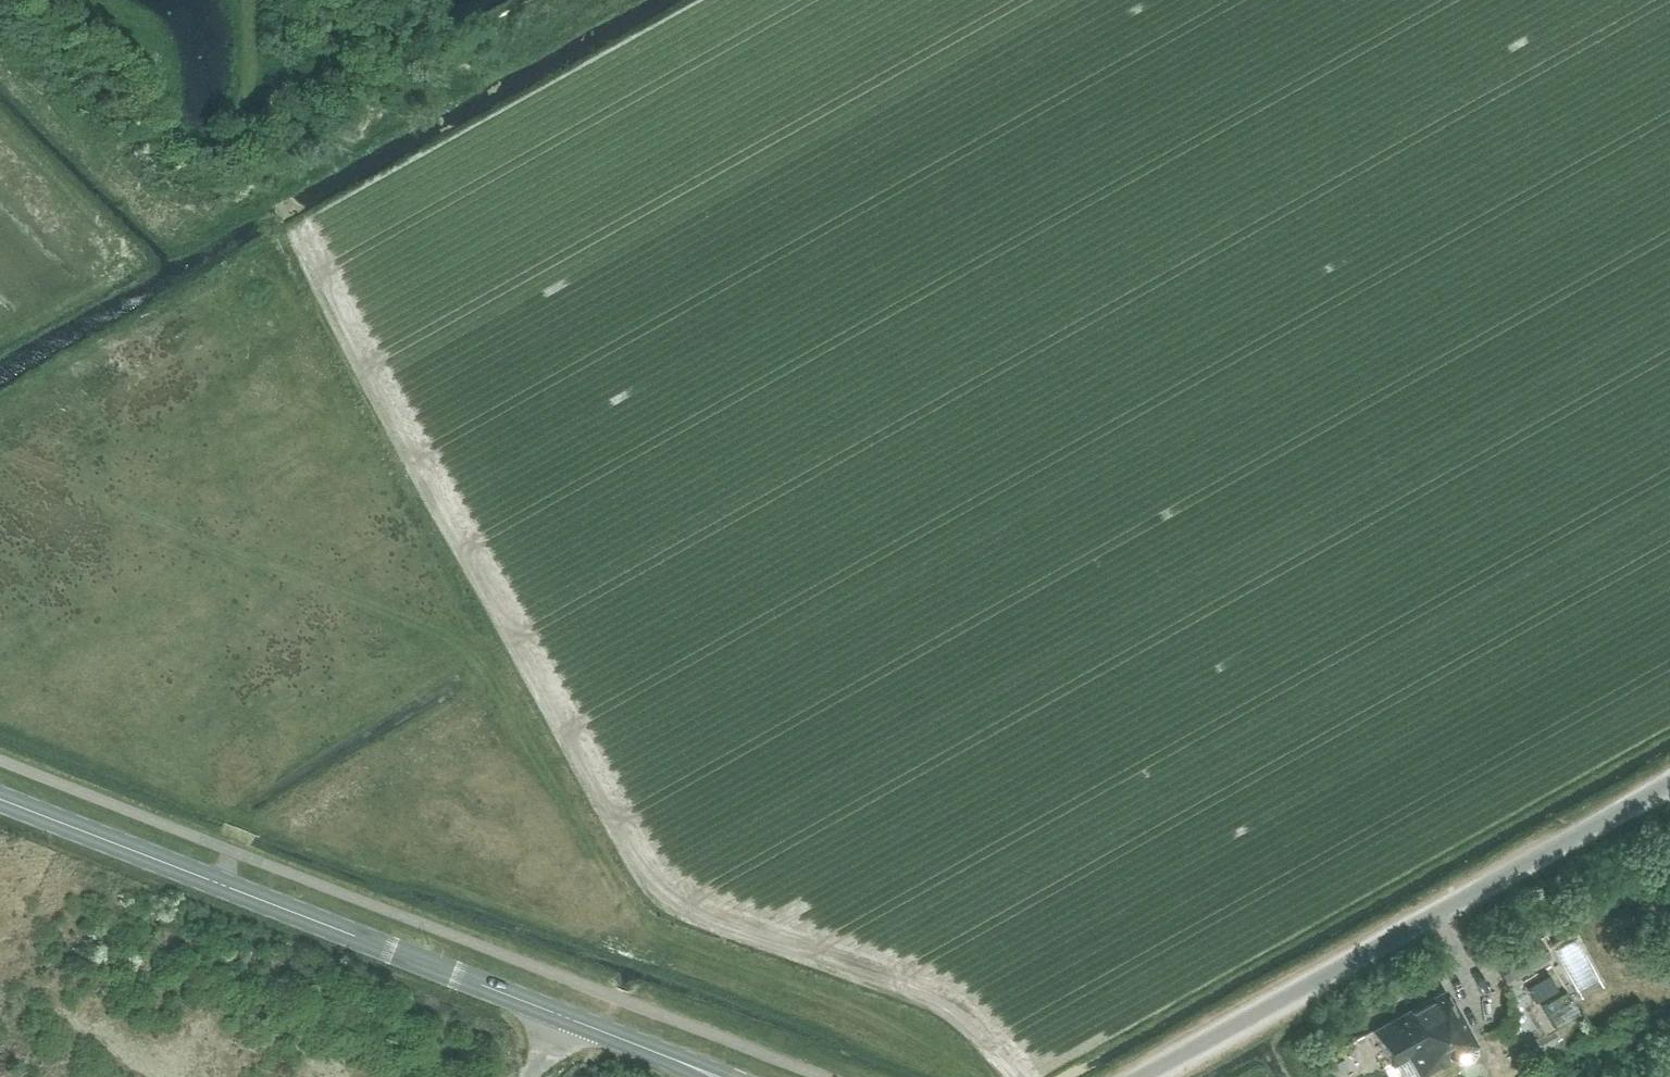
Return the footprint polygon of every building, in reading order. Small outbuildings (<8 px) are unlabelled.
[(1535,938),(1493,962),(1504,981),(1547,958),(1535,938)] [(1371,1031),(1390,1066),(1404,1058),(1416,1076),(1419,1076),(1453,1057),(1455,1060),(1460,1062),(1464,1062),(1469,1061),(1472,1058),(1474,1053),(1475,1049),(1473,1046),(1475,1045),(1451,1004),(1448,1005),(1441,993),(1371,1031)]
